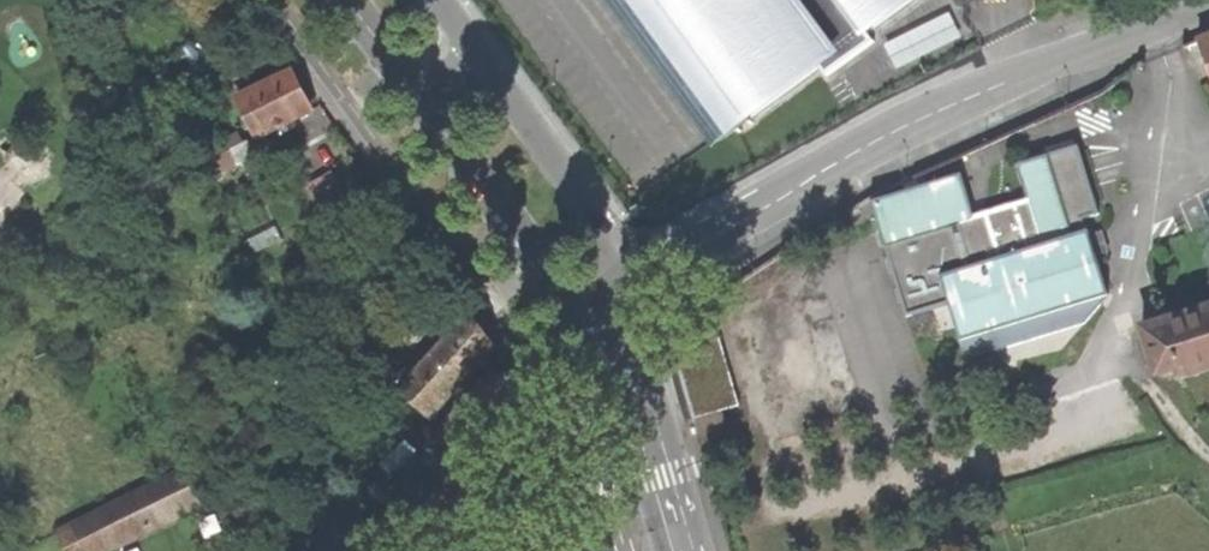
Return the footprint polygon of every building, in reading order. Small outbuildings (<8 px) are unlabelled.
[(722,139),(737,129),(740,133),(754,123),(752,120),(823,69),(827,76),(875,42),(870,34),(918,0),(621,0),(722,139)] [(1199,41),(1208,65),(1208,37),(1199,41)] [(174,57),(193,77),(207,64),(188,44),(174,57)] [(239,97),(259,135),(311,109),(300,87),(292,70),(239,97)] [(240,162),(255,155),(248,141),(233,149),(240,162)] [(963,340),(1108,295),(1088,232),(1086,233),(1084,227),(1082,220),(1099,215),(1079,148),(1019,165),(1029,201),(998,212),(975,220),(962,177),(874,202),(887,247),(959,225),(973,268),(945,277),(963,340)] [(220,172),(240,162),(233,149),(213,158),(220,172)] [(266,170),(279,162),(272,149),(259,156),(266,170)] [(740,405),(709,300),(667,327),(693,420),(740,405)] [(1143,325),(1157,373),(1177,368),(1181,380),(1208,371),(1208,306),(1143,325)] [(399,390),(430,418),(493,347),(480,330),(469,314),(399,390)] [(359,483),(369,495),(392,474),(381,462),(359,483)] [(69,550),(98,550),(197,504),(181,471),(59,530),(69,550)] [(333,500),(338,509),(362,497),(355,488),(333,500)] [(369,505),(377,514),(393,500),(385,491),(369,505)] [(341,516),(366,504),(362,497),(338,509),(341,516)]
